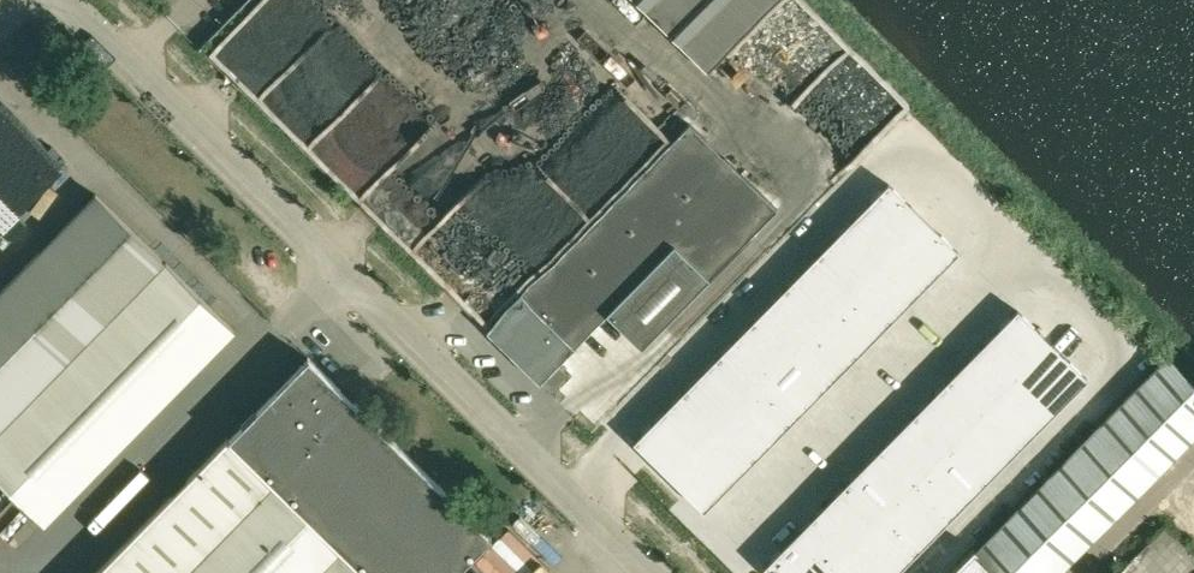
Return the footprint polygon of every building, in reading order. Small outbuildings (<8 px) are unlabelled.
[(709,71),(779,0),(636,0),(709,71)] [(486,331),(539,382),(606,313),(640,347),(777,208),(690,123),(486,331)] [(888,182),(633,441),(704,510),(958,251),(888,182)] [(234,330),(165,263),(96,195),(0,292),(0,480),(45,524),(234,330)] [(762,568),(768,572),(895,572),(1087,378),(1017,308),(762,568)] [(1169,355),(962,566),(959,563),(949,572),(1057,572),(1193,433),(1193,380),(1173,359),(1169,355)] [(452,497),(309,357),(98,572),(456,572),(492,536),(452,497)] [(556,365),(544,377),(553,386),(565,373),(556,365)]
